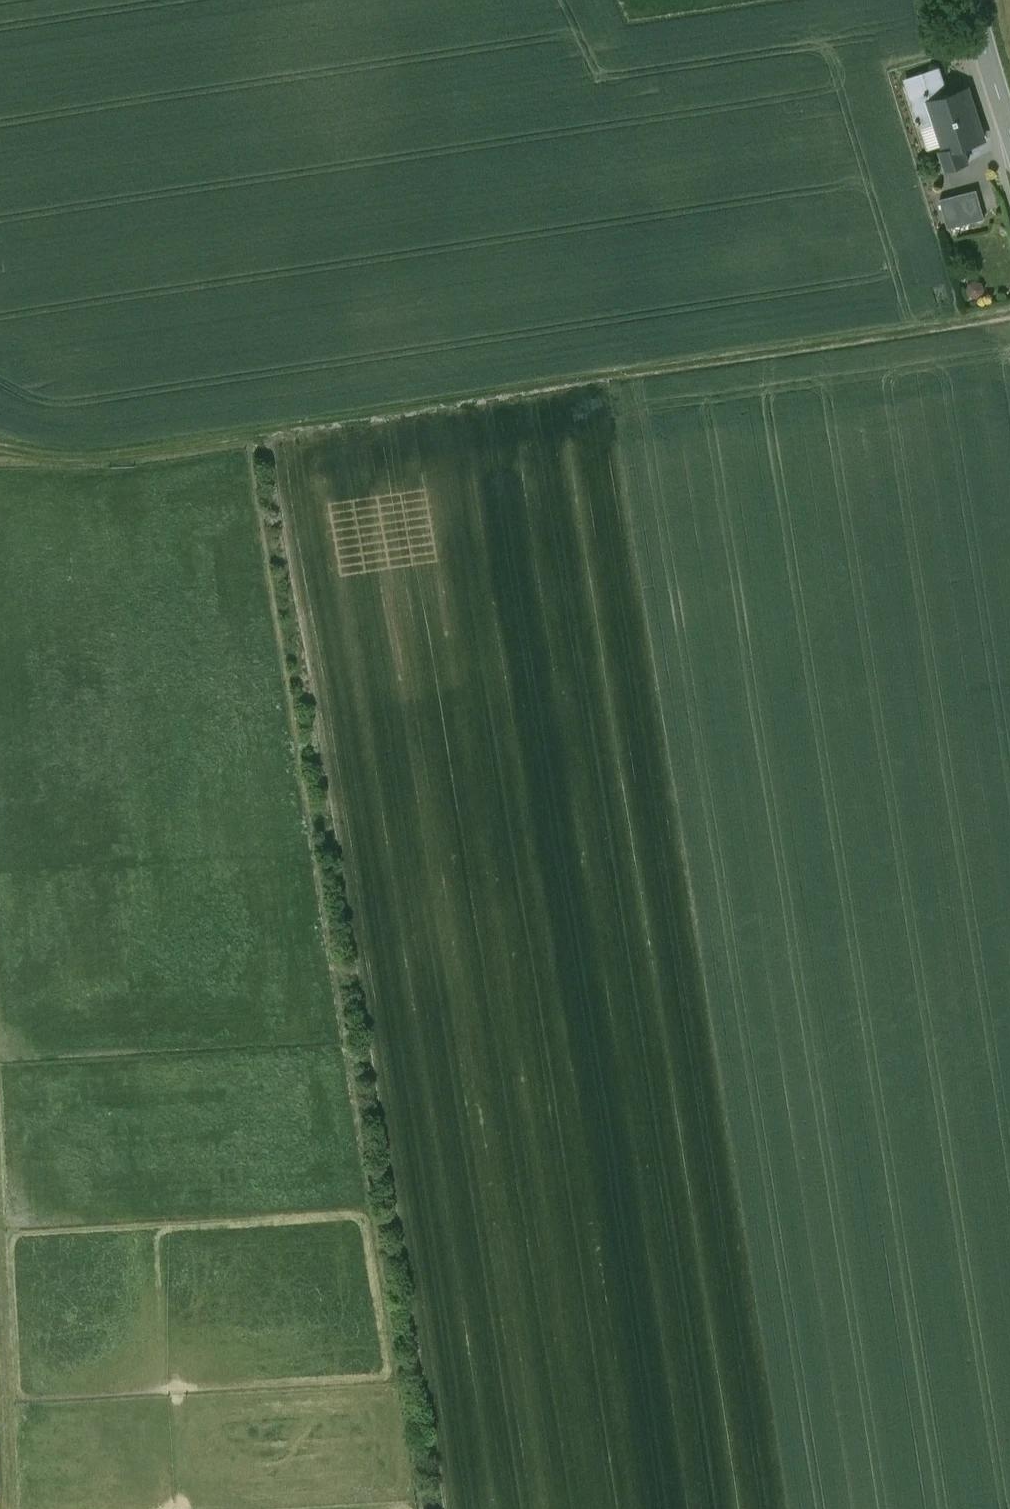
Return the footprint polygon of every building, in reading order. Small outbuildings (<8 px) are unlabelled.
[(939,69),(907,80),(923,127),(935,123),(944,150),(940,151),(947,170),(968,163),(963,147),(985,140),(968,89),(942,98),(938,87),(944,85),(939,69)] [(974,192),(944,200),(950,226),(980,218),(974,192)]
